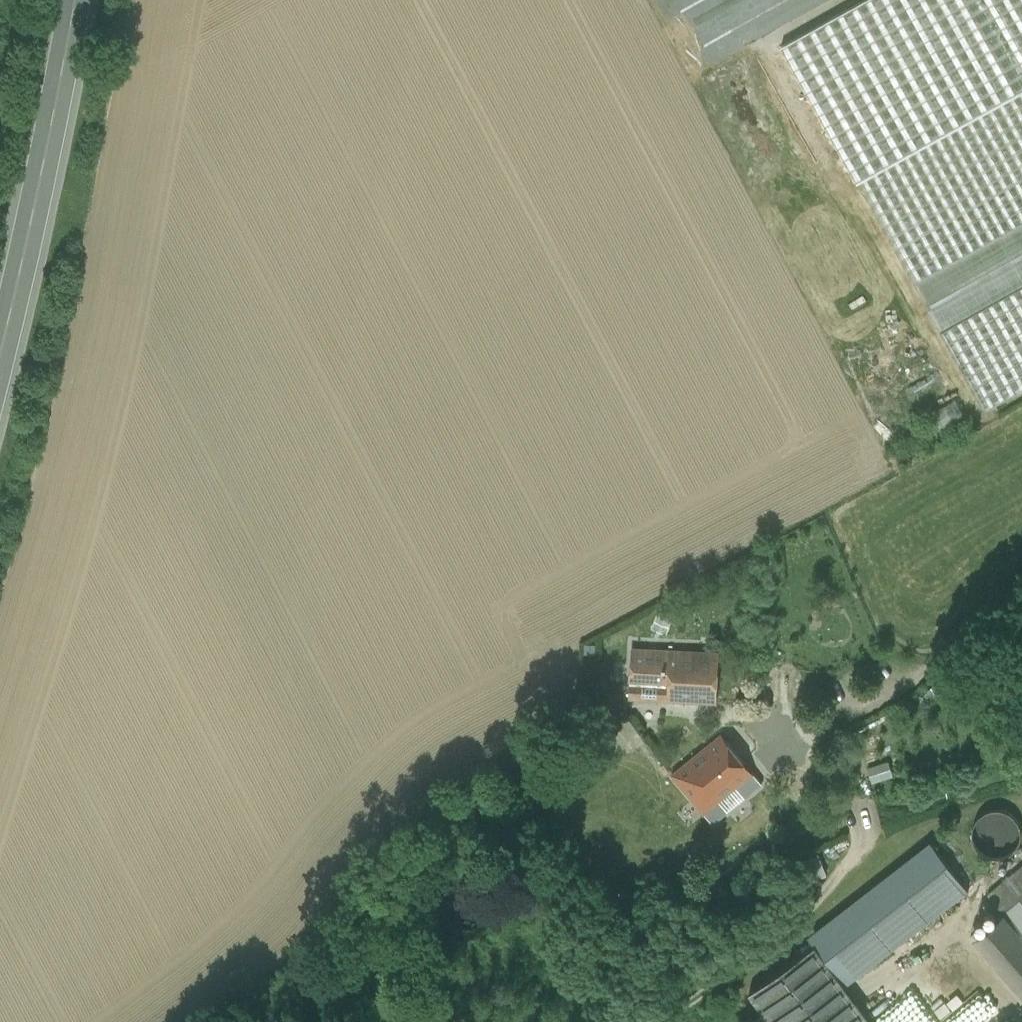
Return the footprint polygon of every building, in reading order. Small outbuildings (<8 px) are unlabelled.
[(781,46),(857,183),(858,182),(1021,91),(1021,0),(864,0),(781,46)] [(858,182),(941,331),(940,331),(985,411),(1021,390),(1021,91),(858,182)] [(956,400),(921,419),(933,440),(967,421),(956,400)] [(719,652),(632,648),(630,696),(716,700),(719,652)] [(749,746),(732,724),(720,733),(738,755),(749,746)] [(720,733),(672,772),(705,812),(753,774),(742,760),(738,755),(720,733)] [(749,746),(738,755),(742,760),(753,751),(749,746)] [(753,774),(705,812),(713,822),(761,783),(753,774)] [(1013,809),(976,812),(979,840),(989,839),(991,853),(1017,851),(1013,809)] [(931,842),(868,892),(904,939),(968,890),(931,842)] [(988,895),(1004,914),(1021,899),(1021,866),(988,895)] [(904,939),(868,892),(819,929),(826,938),(856,977),(904,939)] [(1004,914),(1021,935),(1021,899),(1004,914)] [(1004,914),(974,940),(1021,996),(1021,935),(1004,914)] [(856,977),(826,938),(815,945),(845,986),(856,977)] [(815,945),(750,993),(771,1021),(871,1021),(845,986),(815,945)] [(934,1021),(1011,1021),(954,949),(918,977),(946,1013),(934,1021)]
